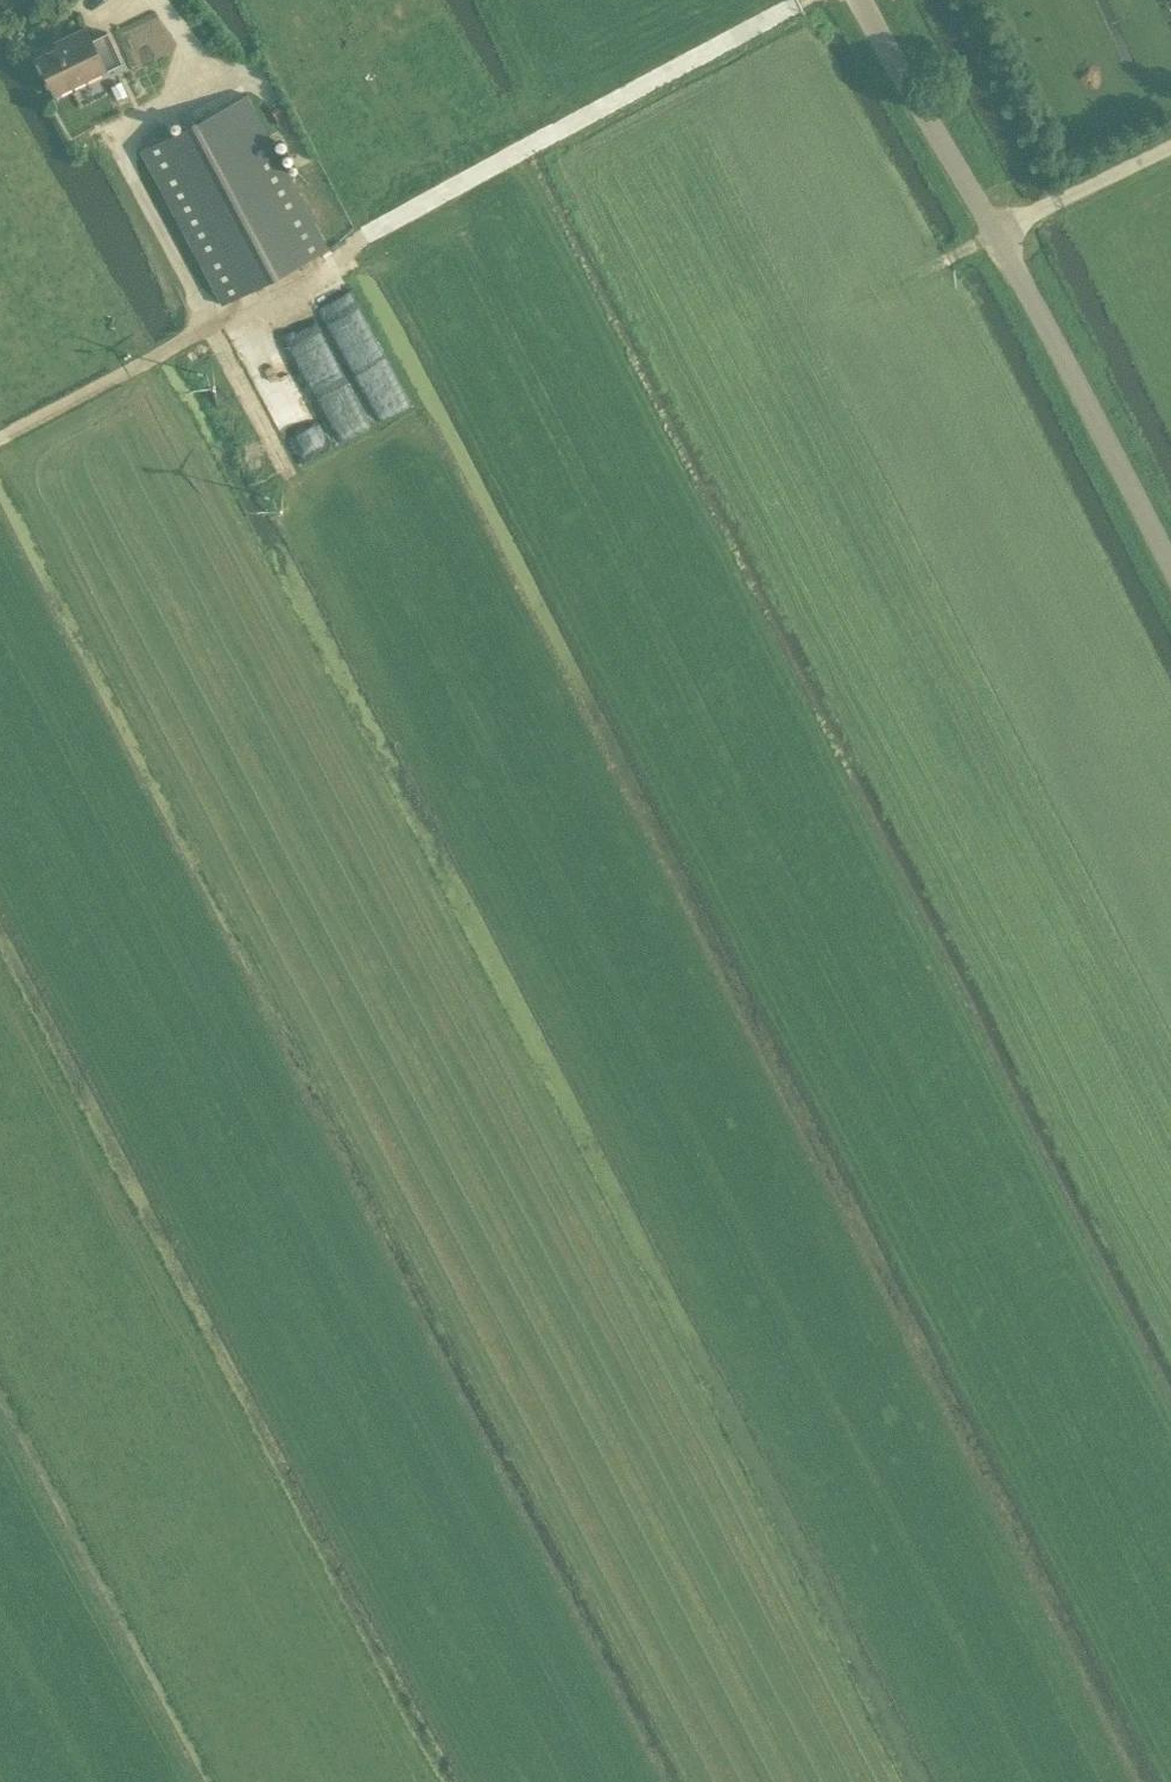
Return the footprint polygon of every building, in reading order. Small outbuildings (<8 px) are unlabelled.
[(55,91),(120,61),(107,31),(90,38),(85,26),(64,35),(66,41),(38,54),(55,91)] [(222,302),(328,247),(247,95),(141,149),(222,302)]
